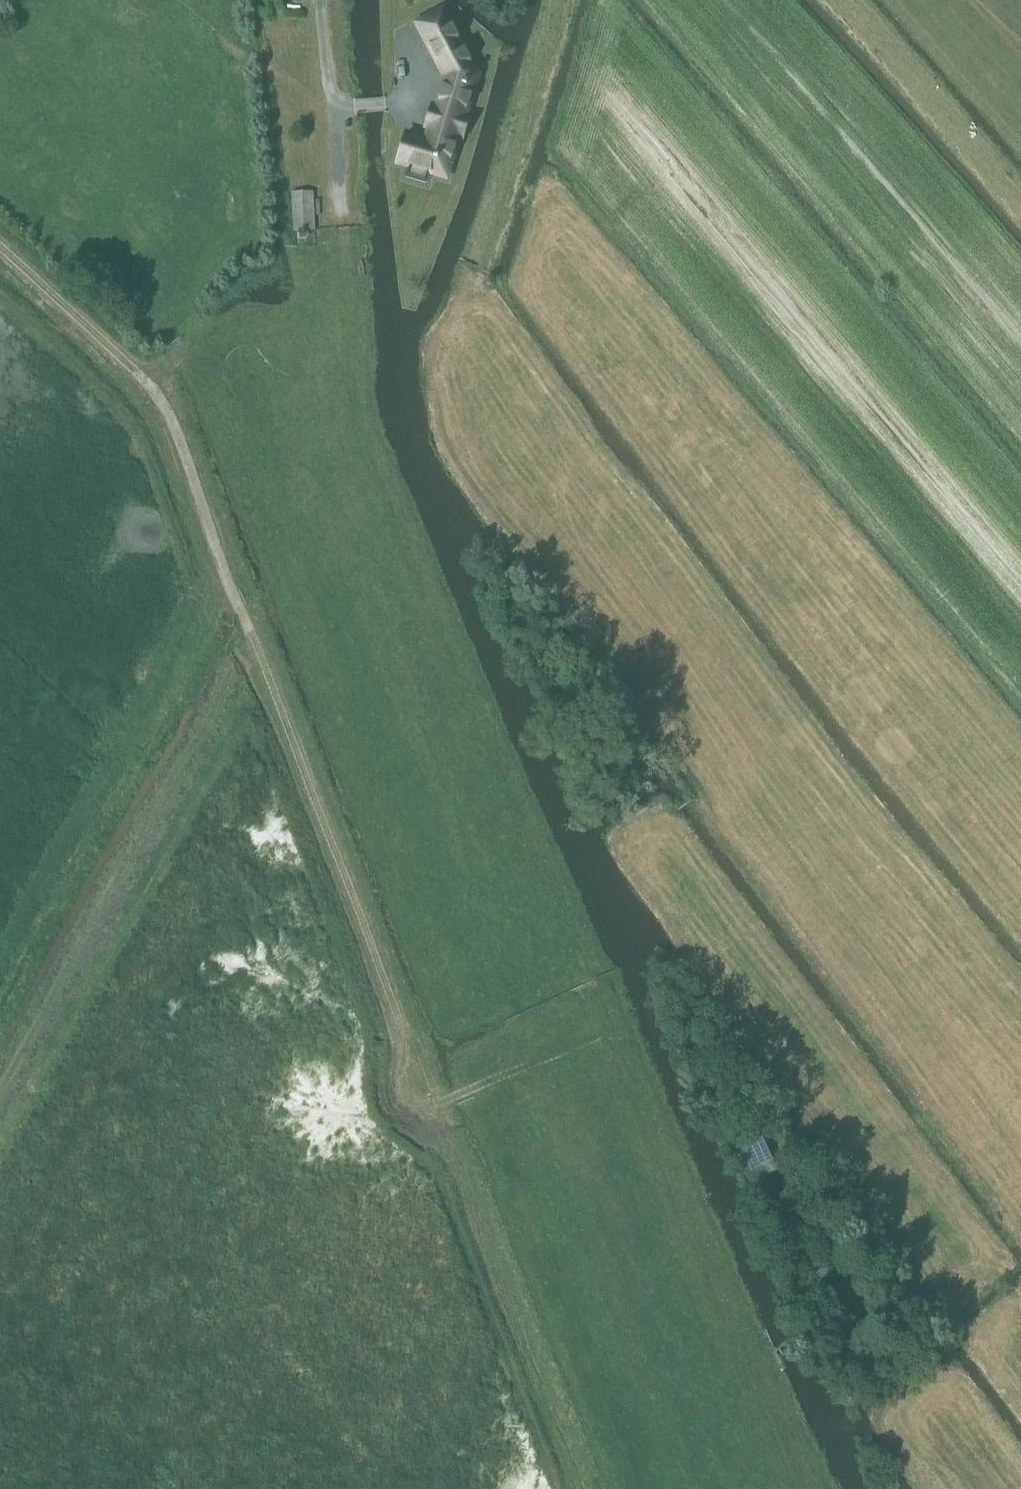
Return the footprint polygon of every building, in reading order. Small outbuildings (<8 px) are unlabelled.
[(407,130),(396,166),(408,169),(431,175),(448,181),(480,71),(445,6),(415,23),(443,76),(426,136),(407,130)] [(295,230),(315,230),(313,191),(292,192),(295,230)] [(752,1171),(773,1161),(762,1137),(741,1147),(752,1171)] [(815,1289),(832,1269),(826,1263),(808,1283),(815,1289)]
